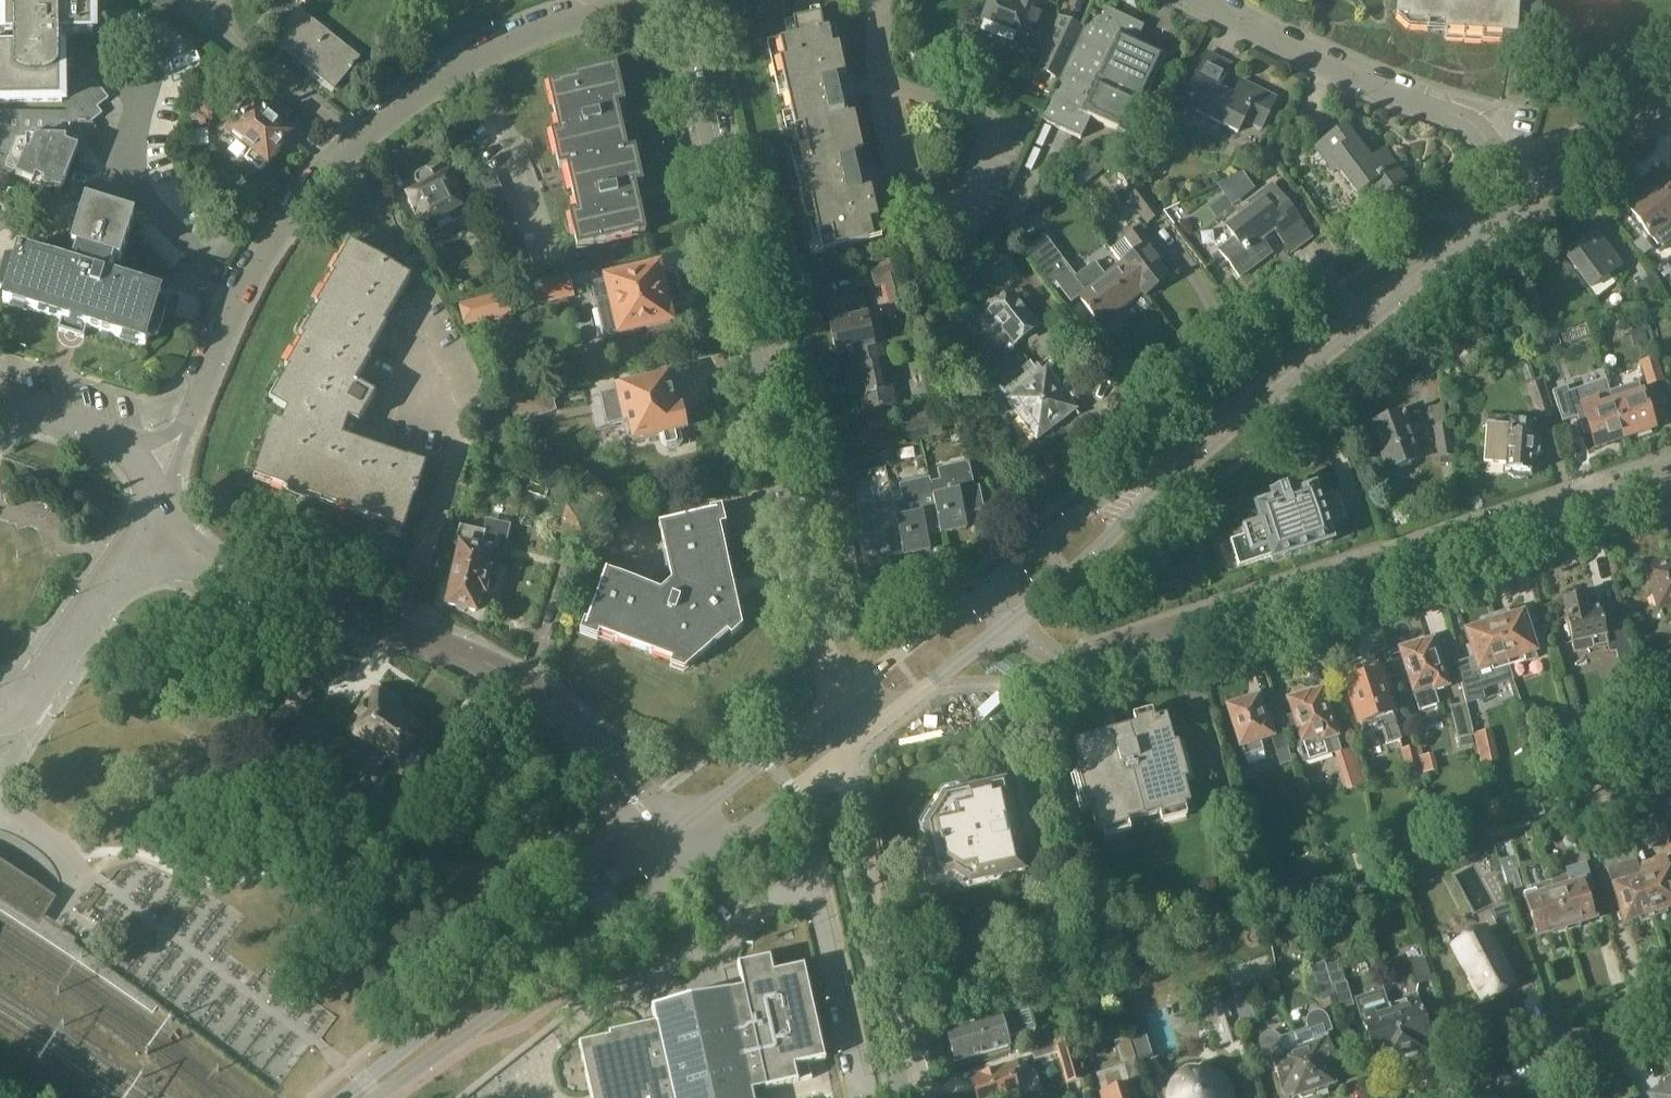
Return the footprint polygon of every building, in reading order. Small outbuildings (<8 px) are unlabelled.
[(65,102),(65,34),(96,34),(96,0),(8,0),(8,35),(17,35),(17,46),(0,46),(0,103),(65,102)] [(179,0),(178,0),(150,0),(149,3),(173,13),(179,0)] [(304,3),(307,4),(309,0),(279,0),(272,15),(286,27),(301,9),(304,3)] [(1048,5),(1034,0),(995,0),(994,0),(984,0),(978,19),(1023,35),(1026,28),(1039,32),(1048,5)] [(1397,16),(1409,17),(1409,27),(1446,29),(1445,37),(1501,40),(1515,34),(1517,0),(1398,0),(1397,16)] [(1087,22),(1084,29),(1059,81),(1041,119),(1081,139),(1091,118),(1128,136),(1167,55),(1137,41),(1144,26),(1096,3),(1089,17),(1094,19),(1091,24),(1087,22)] [(308,61),(329,35),(321,28),(322,26),(301,9),(286,27),(275,41),(294,57),(297,53),(308,61)] [(846,78),(839,46),(832,48),(829,30),(824,31),(820,14),(793,21),(796,38),(780,41),(784,59),(780,60),(803,164),(794,166),(803,202),(811,200),(819,235),(831,232),(835,249),(874,241),(870,223),(878,221),(871,189),(861,191),(859,182),(862,182),(856,154),(863,152),(854,115),(848,117),(841,88),(838,89),(836,81),(846,78)] [(1038,71),(1059,81),(1084,29),(1059,16),(1045,44),(1049,46),(1038,71)] [(331,33),(329,35),(308,61),(305,65),(324,81),(327,77),(338,86),(335,90),(336,90),(362,58),(361,58),(359,59),(351,52),(352,50),(331,33)] [(1263,128),(1278,97),(1243,80),(1235,95),(1221,88),(1233,63),(1209,52),(1180,111),(1200,121),(1203,115),(1239,132),(1245,120),(1263,128)] [(86,66),(80,82),(99,108),(110,99),(86,66)] [(635,174),(643,173),(638,150),(630,152),(620,106),(628,105),(621,73),(600,77),(598,70),(576,75),(577,79),(559,83),(562,96),(554,98),(564,144),(557,146),(562,168),(569,167),(583,228),(575,229),(579,248),(640,235),(637,223),(645,221),(635,174)] [(74,98),(93,123),(104,114),(99,108),(80,82),(74,98)] [(93,123),(74,98),(69,111),(66,111),(86,139),(98,130),(93,123)] [(281,148),(291,135),(249,101),(238,114),(244,119),(232,133),(254,151),(246,160),(261,172),(272,159),(277,158),(281,153),(281,148)] [(32,138),(34,138),(71,140),(71,145),(84,150),(91,145),(86,139),(66,111),(0,110),(0,147),(14,153),(20,137),(32,138)] [(1382,200),(1410,179),(1386,148),(1373,157),(1347,124),(1317,147),(1335,171),(1340,168),(1359,192),(1370,184),(1382,200)] [(78,155),(84,150),(71,145),(71,140),(34,138),(19,175),(35,182),(33,188),(65,189),(78,155)] [(477,188),(482,200),(500,188),(503,185),(496,175),(498,173),(498,172),(477,188)] [(430,234),(469,215),(456,187),(458,186),(453,177),(451,178),(449,173),(409,192),(412,197),(410,198),(415,208),(416,207),(430,234)] [(1669,177),(1631,205),(1654,235),(1655,234),(1660,241),(1666,242),(1670,238),(1670,180),(1669,177)] [(1293,252),(1314,237),(1273,182),(1247,202),(1252,209),(1229,226),(1237,237),(1221,249),(1242,277),(1273,253),(1263,240),(1277,230),(1293,252)] [(508,197),(500,188),(482,200),(487,213),(505,200),(508,197)] [(1149,221),(1161,212),(1143,188),(1131,197),(1149,221)] [(514,210),(505,200),(487,213),(493,226),(510,212),(514,210)] [(74,268),(22,253),(20,261),(10,263),(2,288),(9,295),(7,303),(65,321),(62,331),(87,339),(90,328),(148,346),(151,338),(160,336),(168,311),(161,304),(163,296),(111,280),(117,261),(122,263),(136,217),(88,203),(74,248),(79,249),(74,268)] [(507,232),(516,225),(519,222),(510,212),(493,226),(498,240),(507,232)] [(1024,213),(1009,226),(1018,235),(1032,223),(1024,213)] [(503,252),(521,237),(524,234),(516,225),(507,232),(498,240),(503,252)] [(1111,250),(1122,264),(1123,263),(1144,291),(1147,295),(1171,277),(1156,257),(1160,254),(1140,228),(1111,250)] [(1593,288),(1625,264),(1599,229),(1567,253),(1593,288)] [(1102,323),(1144,291),(1123,263),(1122,264),(1107,275),(1096,261),(1078,275),(1048,236),(1027,252),(1051,286),(1056,282),(1071,302),(1080,295),(1102,323)] [(508,264),(529,247),(521,237),(503,252),(508,264)] [(299,355),(292,367),(282,385),(284,386),(275,401),(289,410),(283,423),(275,420),(256,474),(273,480),(272,483),(389,523),(390,520),(407,526),(427,465),(354,440),(358,427),(375,398),(355,386),(373,357),(371,355),(388,325),(386,324),(413,278),(353,243),(334,274),(337,275),(319,305),(321,307),(312,322),(315,323),(297,353),(299,355)] [(513,277),(531,262),(534,259),(529,247),(508,264),(513,277)] [(517,286),(533,283),(543,280),(539,271),(531,262),(513,277),(517,286)] [(877,286),(886,283),(892,304),(908,300),(897,263),(872,271),(877,286)] [(671,315),(674,312),(672,303),(667,301),(660,269),(611,279),(611,280),(595,283),(607,336),(622,333),(648,327),(651,338),(655,341),(670,338),(673,334),(671,322),(672,322),(671,315)] [(569,274),(543,280),(533,283),(539,306),(575,297),(569,274)] [(1040,328),(1013,291),(987,310),(1014,347),(1040,328)] [(507,293),(459,305),(465,326),(512,315),(507,293)] [(849,354),(853,353),(852,351),(875,346),(884,344),(885,344),(881,325),(871,327),(864,296),(858,297),(859,300),(851,302),(850,299),(831,303),(835,322),(831,322),(838,354),(849,352),(849,354)] [(1556,331),(1539,337),(1543,351),(1561,345),(1556,331)] [(852,351),(853,353),(868,424),(888,420),(885,407),(897,404),(889,367),(884,344),(875,346),(852,351)] [(1656,357),(1640,363),(1648,387),(1664,381),(1656,357)] [(1039,437),(1077,408),(1048,370),(1010,399),(1039,437)] [(619,389),(619,390),(602,394),(609,425),(626,421),(626,423),(631,422),(635,442),(661,436),(663,447),(668,450),(680,447),(683,443),(681,432),(686,430),(682,409),(676,411),(669,378),(619,389)] [(1543,381),(1526,387),(1538,422),(1555,416),(1543,381)] [(1611,391),(1615,402),(1626,438),(1655,428),(1640,382),(1611,391)] [(557,411),(550,389),(507,398),(516,425),(557,411)] [(1597,447),(1626,438),(1615,402),(1599,407),(1597,401),(1576,408),(1583,430),(1590,427),(1597,447)] [(907,423),(899,425),(903,443),(942,433),(936,409),(906,416),(907,423)] [(1413,448),(1417,446),(1405,411),(1372,423),(1389,470),(1417,459),(1413,448)] [(1537,457),(1538,444),(1534,443),(1535,423),(1512,421),(1512,416),(1486,414),(1485,426),(1489,426),(1486,464),(1507,465),(1507,472),(1510,472),(1510,474),(1516,478),(1522,478),(1528,475),(1528,474),(1531,474),(1533,456),(1537,457)] [(1440,457),(1454,454),(1449,425),(1435,427),(1440,457)] [(891,466),(925,459),(922,442),(887,450),(891,466)] [(932,482),(941,529),(942,533),(969,528),(966,515),(986,510),(981,487),(976,488),(971,462),(939,468),(942,480),(932,482)] [(854,476),(845,478),(849,495),(858,493),(854,476)] [(894,502),(904,550),(905,555),(931,549),(928,532),(941,529),(932,482),(931,478),(901,484),(904,500),(894,502)] [(1243,526),(1246,535),(1232,540),(1240,566),(1272,556),(1274,561),(1296,553),(1296,554),(1315,547),(1334,541),(1329,528),(1347,522),(1338,495),(1320,500),(1316,487),(1297,493),(1295,486),(1290,487),(1290,486),(1277,490),(1277,492),(1272,493),(1275,500),(1256,507),(1261,520),(1243,526)] [(904,550),(894,502),(893,498),(858,505),(865,538),(860,539),(867,576),(894,571),(890,553),(904,550)] [(718,512),(696,517),(660,525),(673,582),(662,592),(607,571),(587,626),(691,666),(742,620),(718,512)] [(499,592),(502,578),(500,574),(486,571),(490,551),(483,550),(487,532),(462,526),(456,545),(463,546),(450,605),(457,607),(459,610),(466,612),(469,609),(477,611),(481,591),(495,594),(499,592)] [(1670,618),(1670,565),(1648,572),(1659,609),(1661,609),(1664,620),(1670,618)] [(1572,594),(1570,598),(1566,598),(1570,616),(1568,617),(1574,650),(1608,643),(1609,651),(1616,649),(1624,679),(1638,675),(1627,630),(1606,634),(1598,595),(1587,597),(1586,594),(1582,595),(1579,593),(1572,594)] [(1495,617),(1509,659),(1511,665),(1539,656),(1524,612),(1511,617),(1507,613),(1495,617)] [(1480,669),(1509,659),(1495,617),(1481,622),(1481,627),(1467,632),(1480,669)] [(1449,690),(1434,640),(1419,645),(1415,643),(1406,646),(1404,650),(1401,651),(1421,713),(1441,706),(1437,694),(1449,690)] [(1476,668),(1459,674),(1466,702),(1467,705),(1477,701),(1486,698),(1476,668)] [(1387,743),(1401,739),(1380,671),(1346,682),(1363,734),(1382,728),(1387,743)] [(301,707),(312,691),(296,681),(286,697),(301,707)] [(375,748),(400,709),(374,692),(349,731),(350,732),(348,736),(359,743),(362,739),(374,748),(375,748)] [(1290,701),(1303,742),(1299,744),(1305,763),(1341,751),(1322,692),(1311,695),(1310,694),(1308,695),(1303,694),(1295,696),(1292,700),(1290,701)] [(1278,751),(1291,747),(1281,717),(1280,717),(1276,705),(1262,709),(1259,698),(1246,702),(1242,700),(1235,702),(1233,706),(1229,707),(1244,757),(1264,751),(1260,741),(1273,737),(1278,751)] [(1467,705),(1466,702),(1451,706),(1458,739),(1474,736),(1473,731),(1467,705)] [(401,709),(400,709),(375,748),(374,748),(357,774),(366,779),(370,774),(375,778),(388,757),(400,765),(413,745),(419,750),(428,737),(421,733),(423,730),(398,713),(401,709)] [(1099,830),(1191,805),(1167,717),(1075,742),(1099,830)] [(314,756),(328,734),(305,719),(280,759),(308,776),(319,759),(314,756)] [(1423,775),(1416,746),(1401,750),(1408,778),(1423,775)] [(1585,785),(1581,768),(1568,771),(1572,788),(1585,785)] [(991,879),(1026,871),(1006,782),(946,795),(927,826),(938,876),(954,873),(966,880),(985,876),(986,885),(992,883),(991,879)] [(1662,791),(1670,820),(1670,789),(1662,791)] [(1505,798),(1491,801),(1494,817),(1509,813),(1505,798)] [(1669,857),(1670,856),(1670,823),(1656,828),(1664,853),(1667,852),(1669,857)] [(393,843),(399,847),(411,832),(404,827),(393,843)] [(1655,916),(1669,912),(1668,908),(1670,907),(1670,865),(1669,857),(1667,852),(1664,853),(1638,862),(1642,875),(1655,916)] [(1501,861),(1511,892),(1522,889),(1516,870),(1521,869),(1517,856),(1501,861)] [(1637,859),(1610,868),(1615,884),(1613,884),(1625,922),(1640,917),(1642,920),(1655,916),(1642,875),(1638,862),(1637,859)] [(38,928),(57,897),(0,861),(0,903),(38,928)] [(1569,876),(1552,881),(1568,931),(1582,927),(1581,923),(1596,919),(1588,893),(1595,891),(1586,862),(1566,869),(1569,876)] [(1568,931),(1552,881),(1534,887),(1535,890),(1524,893),(1538,937),(1553,932),(1554,935),(1568,931)] [(1512,903),(1488,910),(1504,938),(1522,933),(1512,903)] [(1487,928),(1454,946),(1472,978),(1470,980),(1471,981),(1471,982),(1476,992),(1479,991),(1484,1001),(1501,991),(1500,989),(1504,986),(1506,989),(1517,983),(1487,928)] [(614,1033),(615,1038),(582,1046),(594,1097),(758,1097),(756,1091),(816,1077),(812,1062),(829,1058),(807,964),(777,971),(773,956),(741,964),(746,986),(654,1008),(658,1023),(614,1033)] [(1418,988),(1434,983),(1426,957),(1410,962),(1418,988)] [(1322,1002),(1336,997),(1333,986),(1325,962),(1311,968),(1322,1002)] [(1333,986),(1336,997),(1341,1010),(1354,1006),(1346,982),(1333,986)] [(1405,999),(1389,1004),(1405,1054),(1422,1048),(1422,1047),(1433,1043),(1416,993),(1404,996),(1405,999)] [(1257,1024),(1248,994),(1233,997),(1242,1028),(1257,1024)] [(1232,1043),(1219,1001),(1197,1005),(1202,1022),(1205,1022),(1208,1023),(1210,1024),(1212,1026),(1214,1028),(1219,1046),(1232,1043)] [(1405,1054),(1389,1004),(1373,1010),(1372,1007),(1360,1011),(1377,1062),(1388,1058),(1389,1060),(1405,1054)] [(1008,1037),(1037,1028),(1030,1005),(947,1030),(956,1061),(1010,1045),(1008,1037)] [(1308,1028),(1295,1033),(1301,1050),(1316,1094),(1329,1090),(1330,1085),(1341,1082),(1337,1070),(1339,1069),(1328,1035),(1333,1034),(1332,1031),(1333,1031),(1329,1018),(1328,1017),(1327,1016),(1326,1014),(1325,1013),(1323,1012),(1322,1012),(1320,1011),(1318,1011),(1315,1012),(1313,1012),(1312,1013),(1309,1016),(1308,1017),(1307,1019),(1307,1022),(1307,1024),(1308,1028)] [(1275,1067),(1282,1088),(1285,1087),(1288,1097),(1292,1097),(1299,1096),(1302,1097),(1304,1097),(1316,1094),(1301,1050),(1295,1033),(1281,1037),(1278,1035),(1276,1033),(1274,1032),(1273,1032),(1270,1032),(1266,1032),(1264,1034),(1261,1037),(1260,1038),(1260,1040),(1259,1043),(1260,1046),(1267,1069),(1275,1067)] [(1054,1042),(1057,1053),(1067,1085),(1086,1079),(1072,1036),(1054,1042)] [(1035,1061),(1057,1053),(1054,1042),(1053,1038),(1030,1045),(1035,1061)] [(1143,1081),(1130,1040),(1115,1044),(1123,1068),(1098,1075),(1103,1091),(1105,1097),(1135,1097),(1131,1085),(1143,1081)] [(1036,1070),(1030,1072),(1027,1062),(979,1078),(983,1088),(977,1090),(979,1097),(1011,1097),(1042,1088),(1036,1070)] [(1204,1073),(1199,1077),(1193,1072),(1192,1072),(1190,1072),(1188,1073),(1185,1075),(1182,1076),(1179,1079),(1178,1081),(1176,1083),(1175,1085),(1174,1087),(1173,1089),(1173,1092),(1173,1095),(1173,1097),(1233,1097),(1232,1093),(1232,1091),(1231,1089),(1231,1087),(1229,1085),(1227,1082),(1225,1079),(1223,1077),(1221,1076),(1219,1074),(1216,1073),(1214,1072),(1211,1072),(1209,1072),(1206,1072),(1204,1073)] [(1664,1080),(1664,1088),(1651,1096),(1652,1097),(1670,1097),(1670,1076),(1664,1080)]
